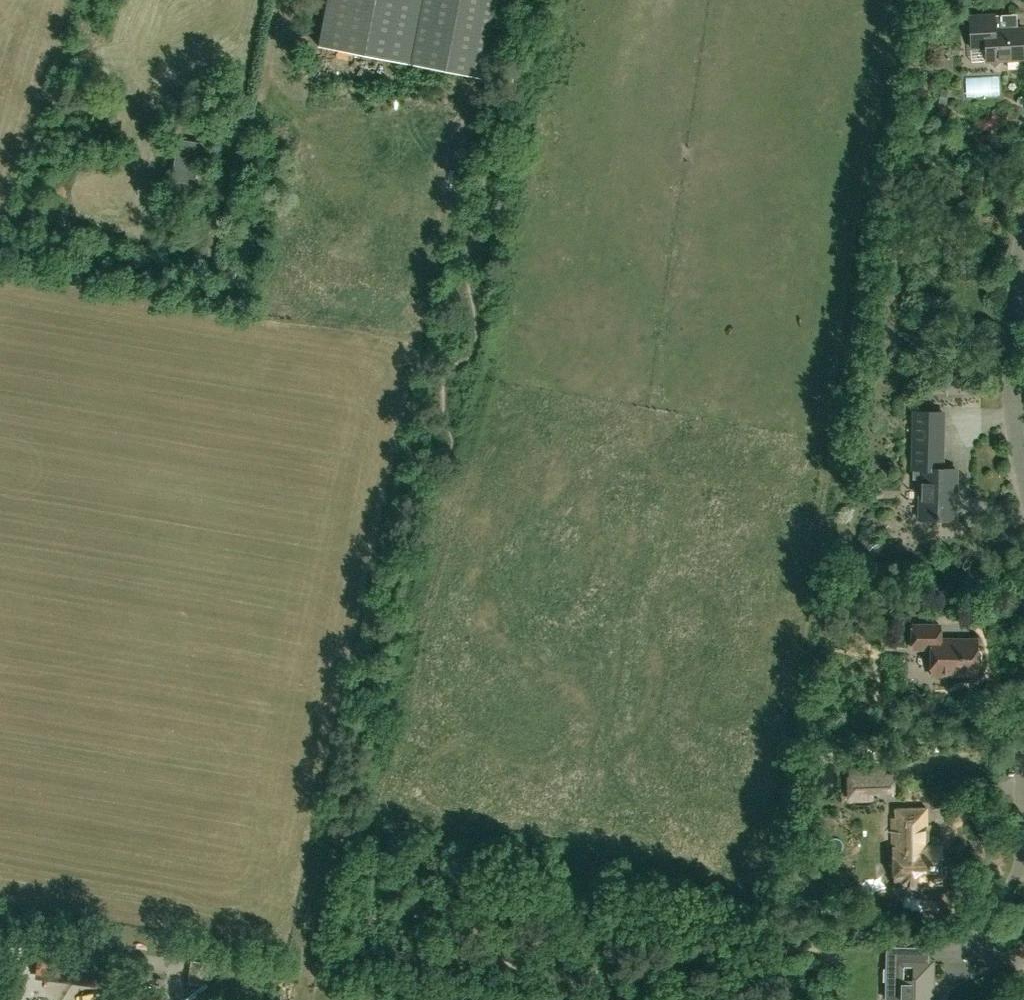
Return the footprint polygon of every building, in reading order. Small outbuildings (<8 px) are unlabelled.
[(319,47),(482,78),(494,14),(497,0),(329,0),(319,47)] [(995,15),(970,16),(971,46),(986,45),(986,60),(987,60),(994,66),(1001,59),(1023,58),(1023,27),(995,29),(995,15)] [(979,87),(980,102),(1010,101),(1010,86),(979,87)] [(954,519),(956,469),(940,468),(941,445),(941,421),(914,420),(913,468),(921,468),(919,518),(954,519)] [(977,675),(977,639),(940,639),(940,624),(912,624),(912,648),(932,648),(931,674),(977,675)] [(886,774),(886,767),(848,769),(849,802),(874,801),(874,795),(896,794),(895,780),(894,780),(893,773),(886,774)] [(925,838),(925,810),(899,810),(899,818),(894,818),(894,881),(898,881),(898,885),(924,886),(924,881),(940,881),(940,848),(913,848),(913,841),(925,838)] [(888,947),(887,999),(899,999),(931,999),(931,962),(905,961),(905,947),(888,947)] [(204,986),(208,963),(191,961),(188,983),(204,986)] [(793,981),(806,981),(806,969),(794,969),(793,981)]
